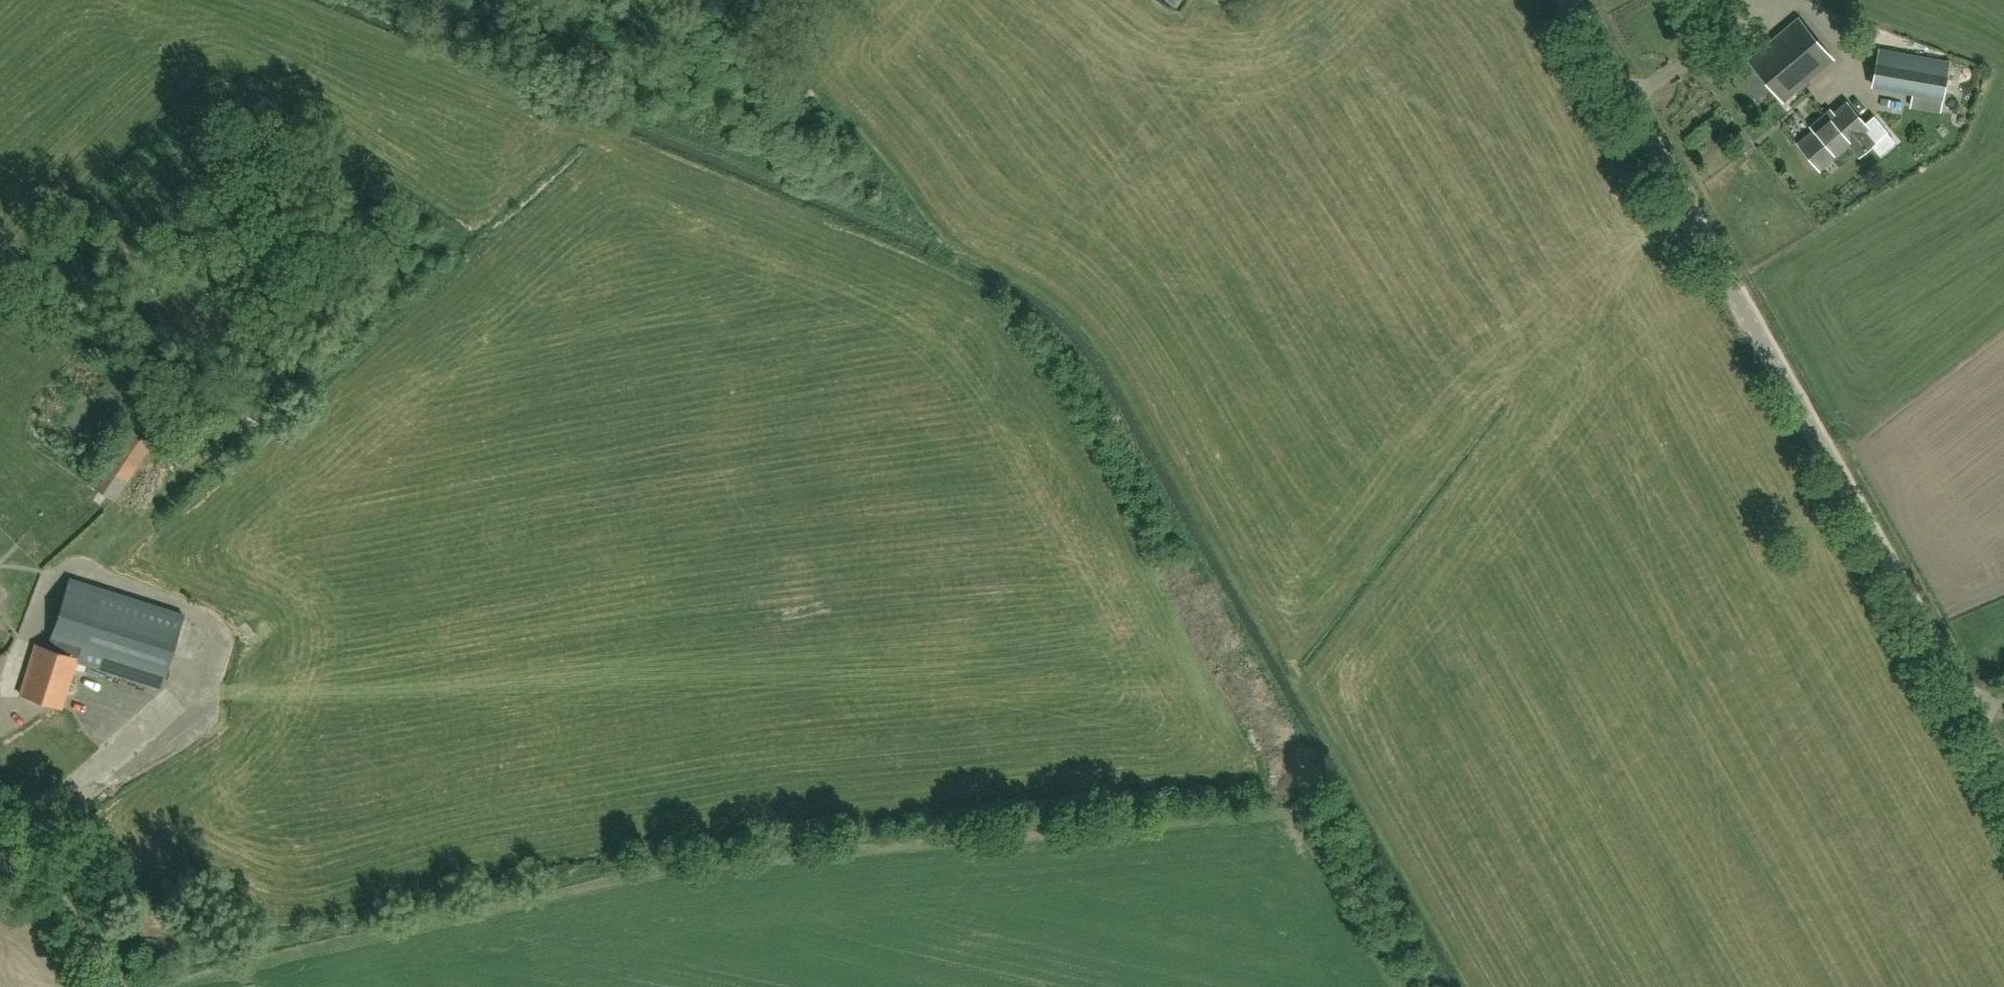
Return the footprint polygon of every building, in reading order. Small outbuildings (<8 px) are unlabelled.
[(1750,61),(1771,87),(1783,101),(1796,91),(1833,59),(1799,20),(1750,61)] [(1949,62),(1879,49),(1871,89),(1942,101),(1949,62)] [(1851,142),(1850,143),(1860,155),(1887,132),(1874,117),(1865,125),(1847,104),(1830,118),(1851,142)] [(1851,142),(1830,118),(1827,115),(1816,125),(1818,128),(1799,144),(1820,169),(1851,142)] [(136,417),(89,484),(122,507),(169,439),(136,417)] [(161,689),(183,615),(68,578),(45,647),(35,644),(19,694),(60,708),(76,661),(161,689)]
